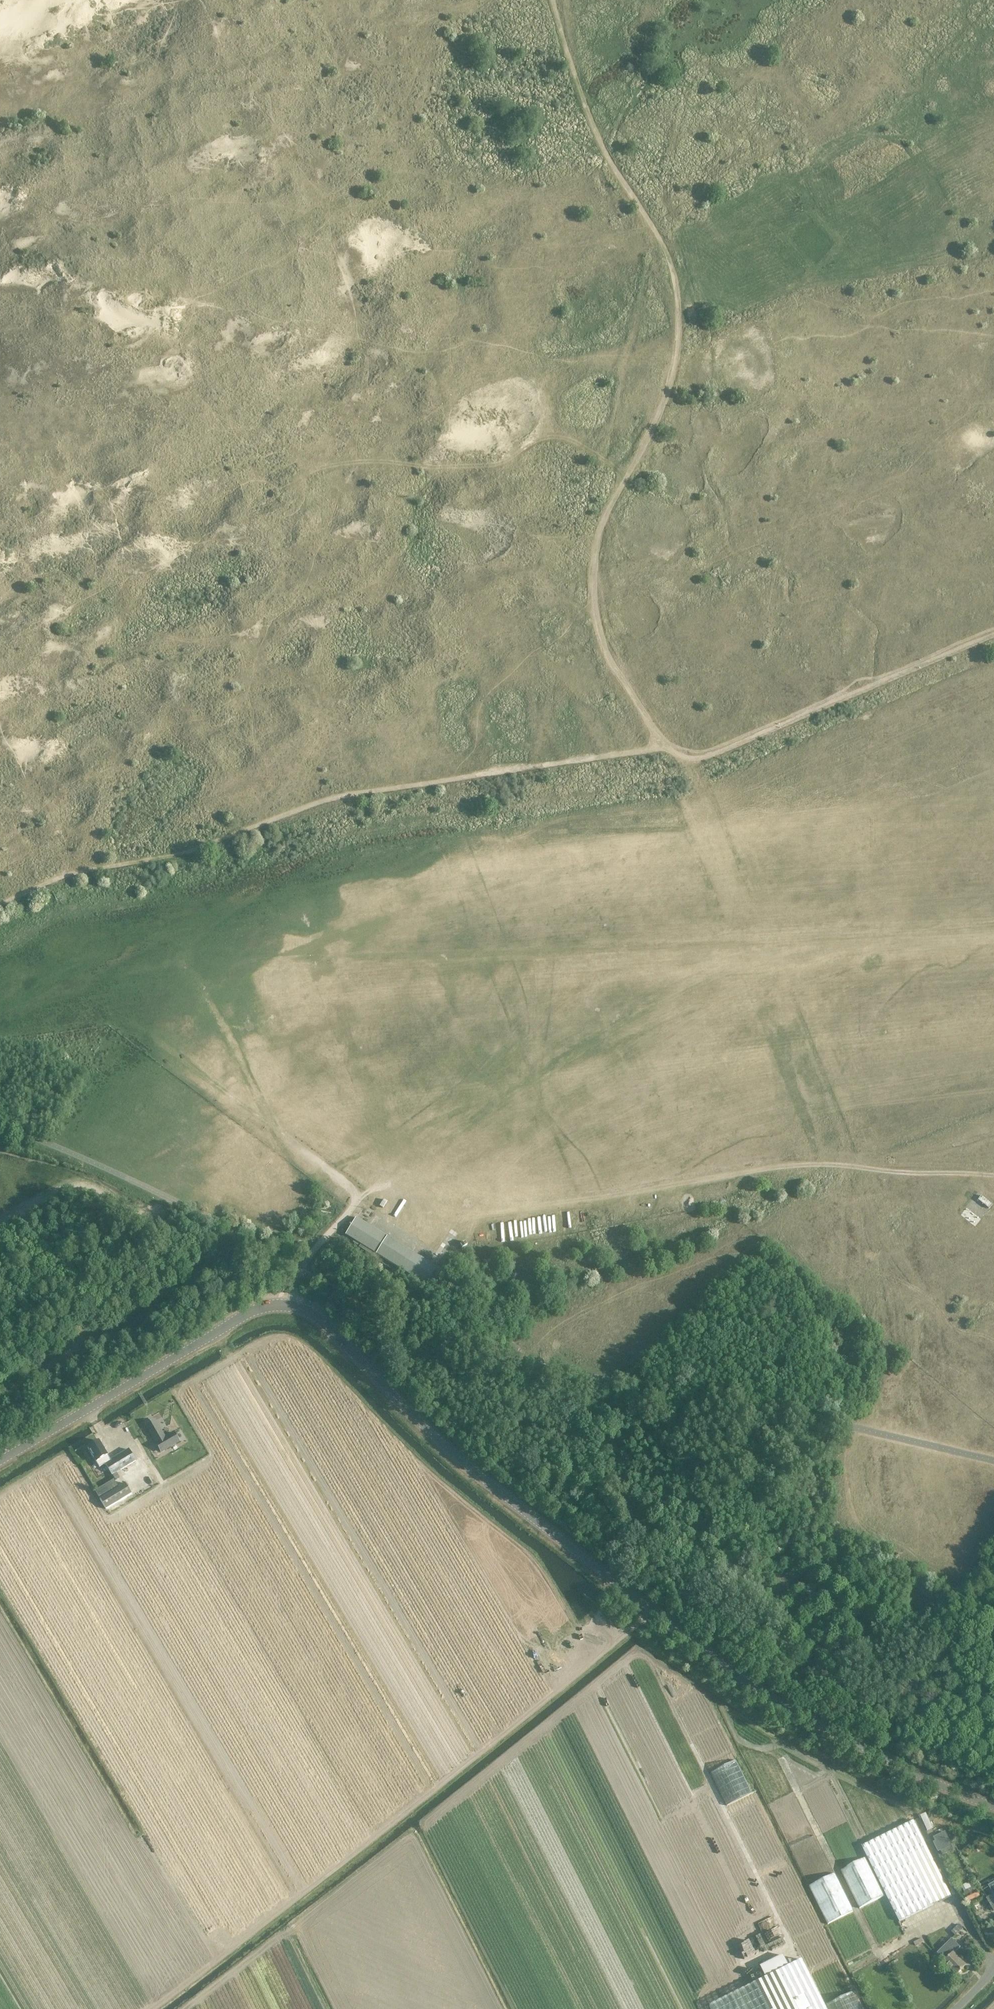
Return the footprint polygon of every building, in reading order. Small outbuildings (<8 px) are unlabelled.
[(981,1194),(977,1199),(988,1208),(992,1203),(981,1194)] [(374,1252),(385,1235),(354,1216),(343,1234),(374,1252)] [(437,1266),(385,1235),(374,1252),(426,1283),(437,1266)] [(154,1421),(146,1426),(161,1452),(178,1441),(173,1433),(164,1438),(154,1421)] [(102,1458),(105,1463),(110,1460),(107,1455),(99,1441),(88,1448),(96,1462),(102,1458)] [(128,1450),(110,1460),(105,1463),(118,1485),(124,1481),(118,1471),(135,1461),(128,1450)] [(95,1492),(98,1497),(117,1486),(114,1480),(95,1492)] [(100,1499),(106,1509),(132,1493),(125,1483),(100,1499)] [(899,1921),(934,1904),(911,1855),(928,1847),(915,1820),(862,1846),(899,1921)] [(937,1840),(934,1842),(939,1851),(942,1850),(944,1855),(956,1849),(947,1831),(935,1837),(937,1840)] [(911,1855),(934,1904),(951,1896),(928,1847),(911,1855)] [(979,1895),(973,1881),(962,1886),(968,1901),(979,1895)] [(960,1947),(952,1938),(937,1953),(945,1961),(944,1962),(957,1975),(966,1965),(954,1953),(960,1947)] [(754,1982),(768,2008),(808,2008),(810,2008),(803,1994),(792,1999),(777,1970),(754,1982)] [(708,2005),(710,2008),(768,2008),(754,1982),(731,1993),(708,2005)]
